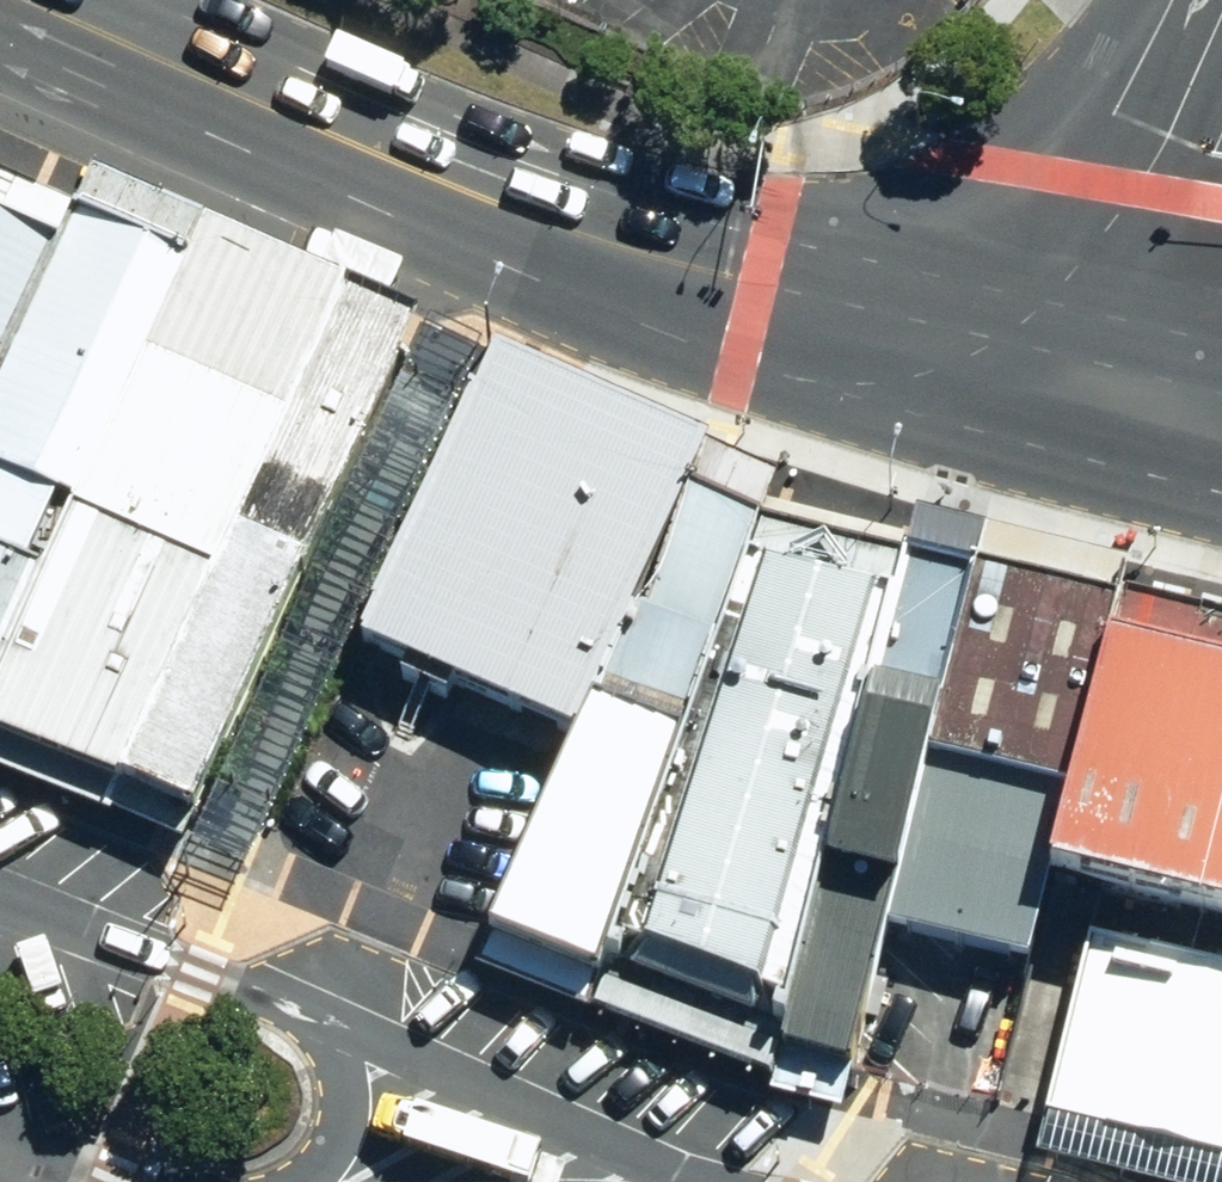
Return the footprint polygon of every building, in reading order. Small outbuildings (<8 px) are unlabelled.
[(77,211),(0,177),(0,384),(77,211)] [(188,261),(77,211),(0,384),(0,682),(188,261)] [(332,325),(188,261),(0,682),(0,738),(125,788),(332,325)] [(332,325),(125,788),(196,818),(404,358),(332,325)] [(432,680),(548,423),(476,390),(361,647),(432,680)] [(504,712),(619,454),(548,423),(432,680),(504,712)] [(619,454),(504,712),(576,743),(691,487),(619,454)] [(602,982),(762,518),(691,487),(576,743),(489,936),(602,982)] [(762,518),(602,982),(765,1048),(782,1052),(906,554),(762,518)] [(929,761),(976,571),(906,554),(782,1052),(854,1071),(892,914),(929,761)] [(976,571),(929,761),(1001,778),(1049,588),(976,571)] [(1073,796),(1108,653),(1119,606),(1049,588),(1001,778),(1073,796)] [(1123,899),(1179,670),(1108,653),(1073,796),(1052,882),(1123,899)] [(1123,899),(1195,916),(1221,805),(1221,679),(1179,670),(1123,899)] [(1069,795),(929,761),(892,914),(1032,946),(1069,795)] [(1195,916),(1221,923),(1221,805),(1195,916)] [(1221,1160),(1221,974),(1095,943),(1052,1119),(1221,1160)]
